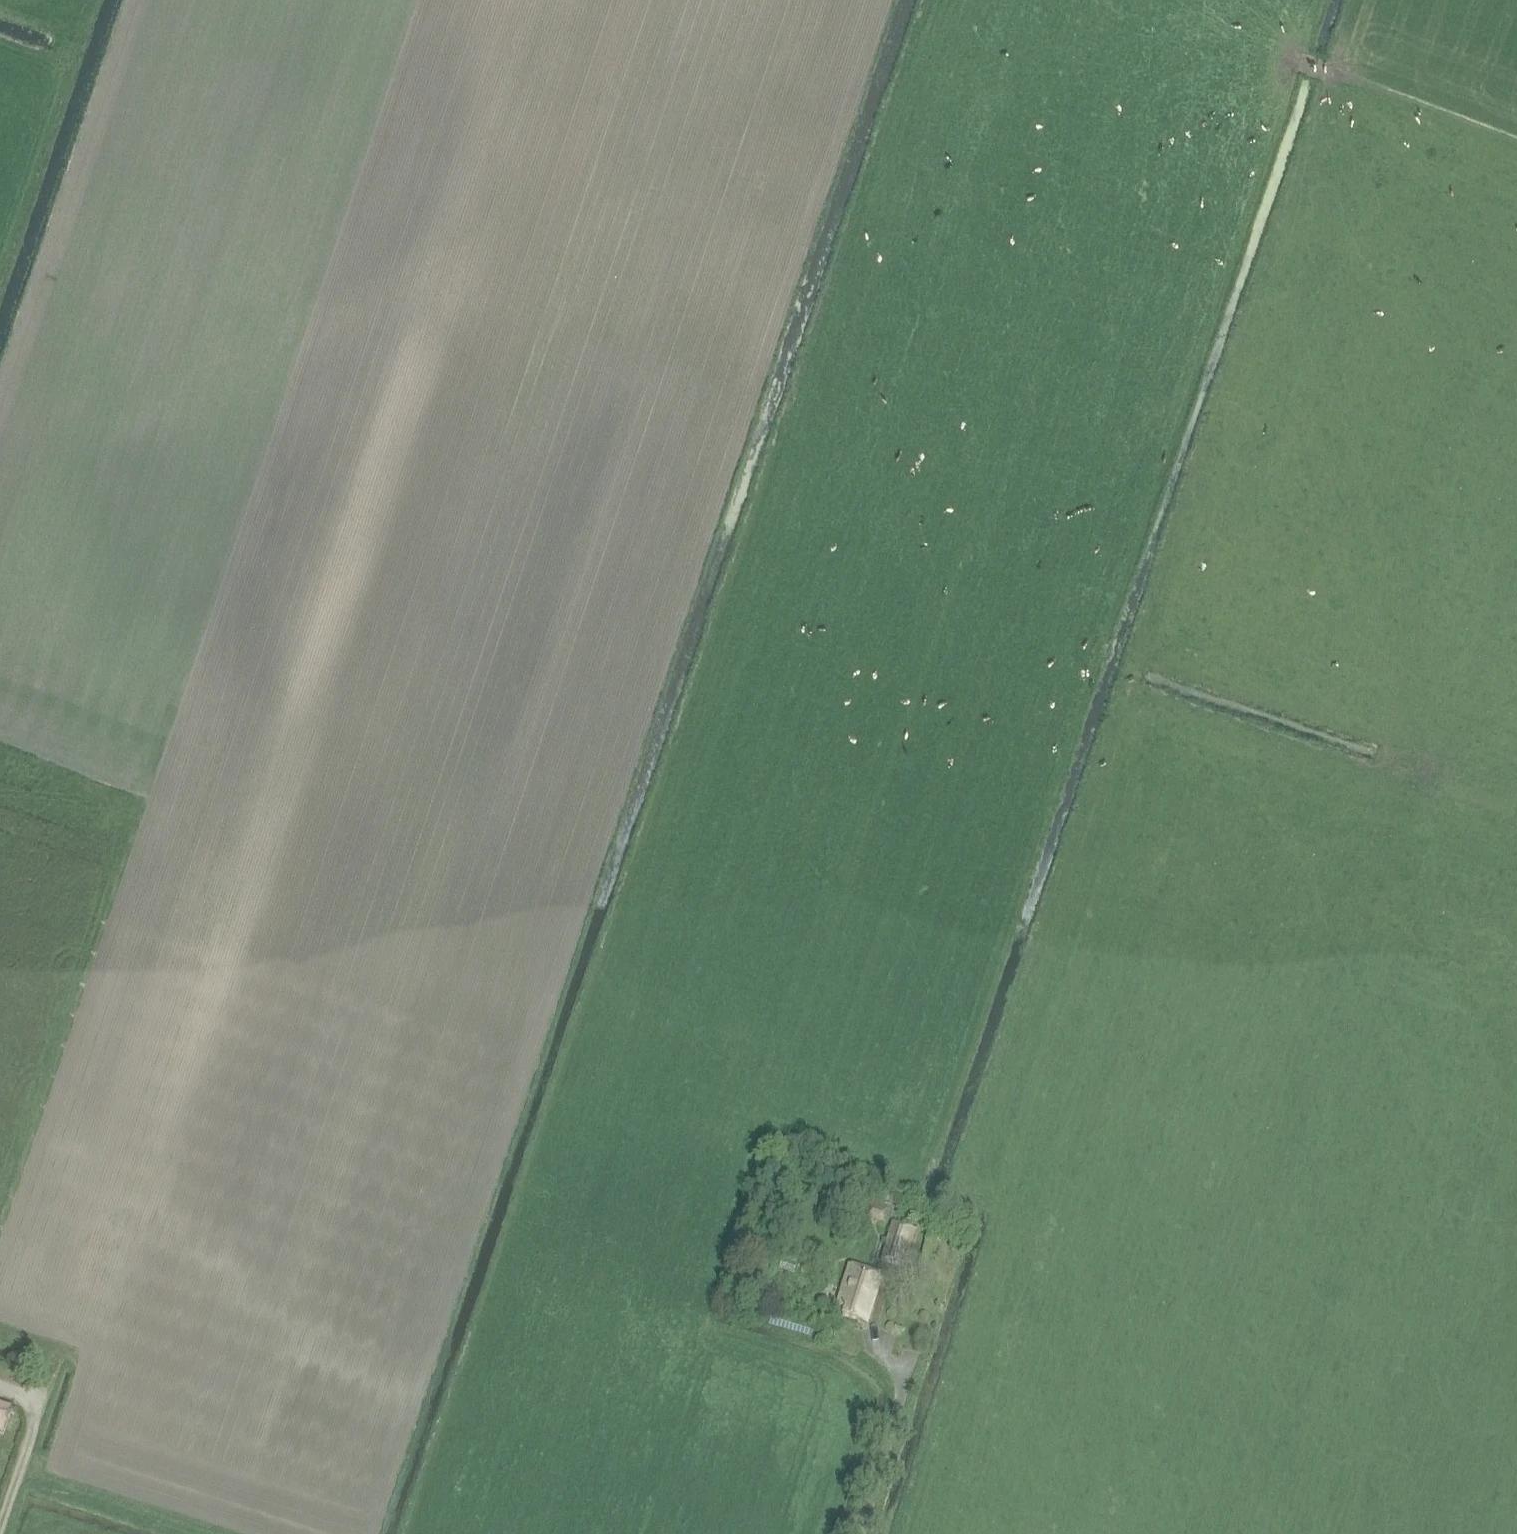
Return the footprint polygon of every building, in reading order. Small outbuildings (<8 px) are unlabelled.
[(864,1220),(883,1225),(887,1209),(868,1204),(864,1220)] [(904,1269),(916,1229),(893,1222),(881,1262),(904,1269)] [(881,1275),(849,1265),(836,1307),(844,1309),(842,1316),(859,1321),(861,1314),(868,1317),(881,1275)] [(3,1436),(12,1409),(0,1405),(0,1435),(3,1436)]
